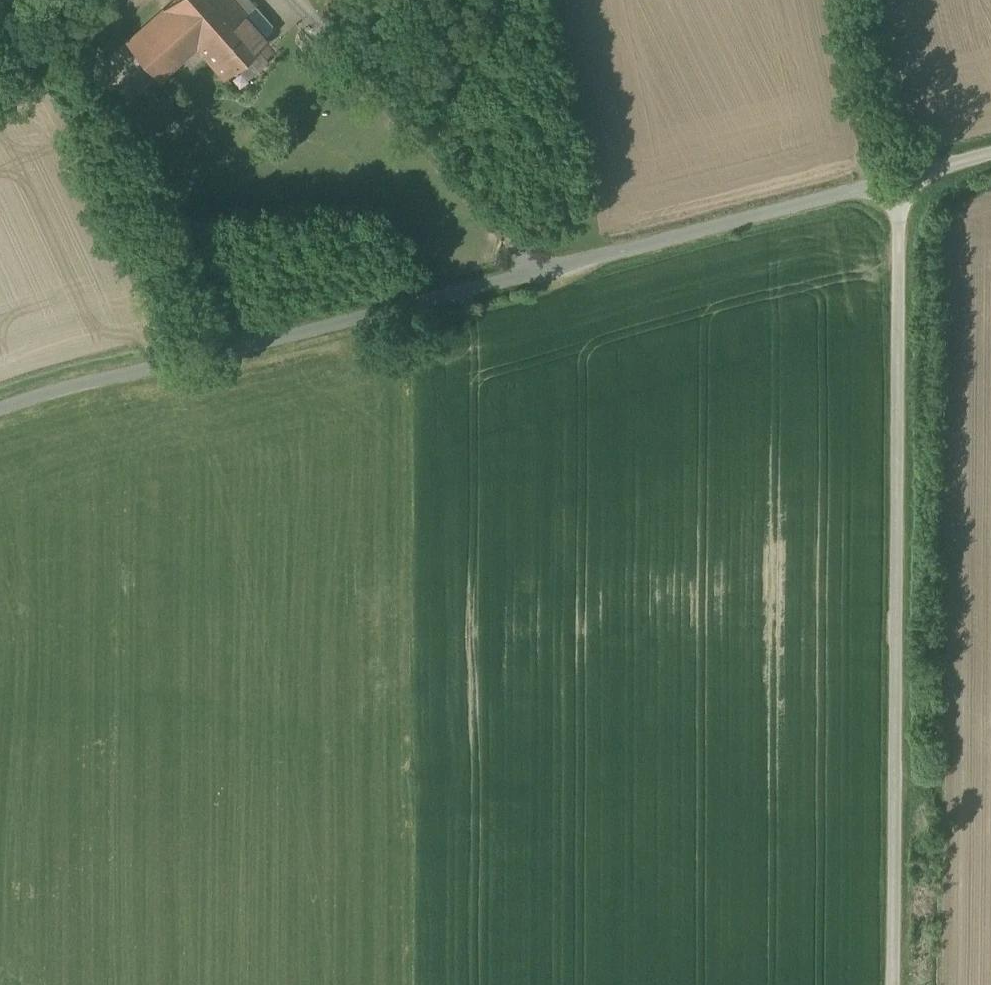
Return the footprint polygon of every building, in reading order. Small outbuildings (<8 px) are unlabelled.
[(165,84),(181,71),(199,58),(216,79),(270,38),(240,0),(160,0),(128,25),(123,29),(165,84)]
